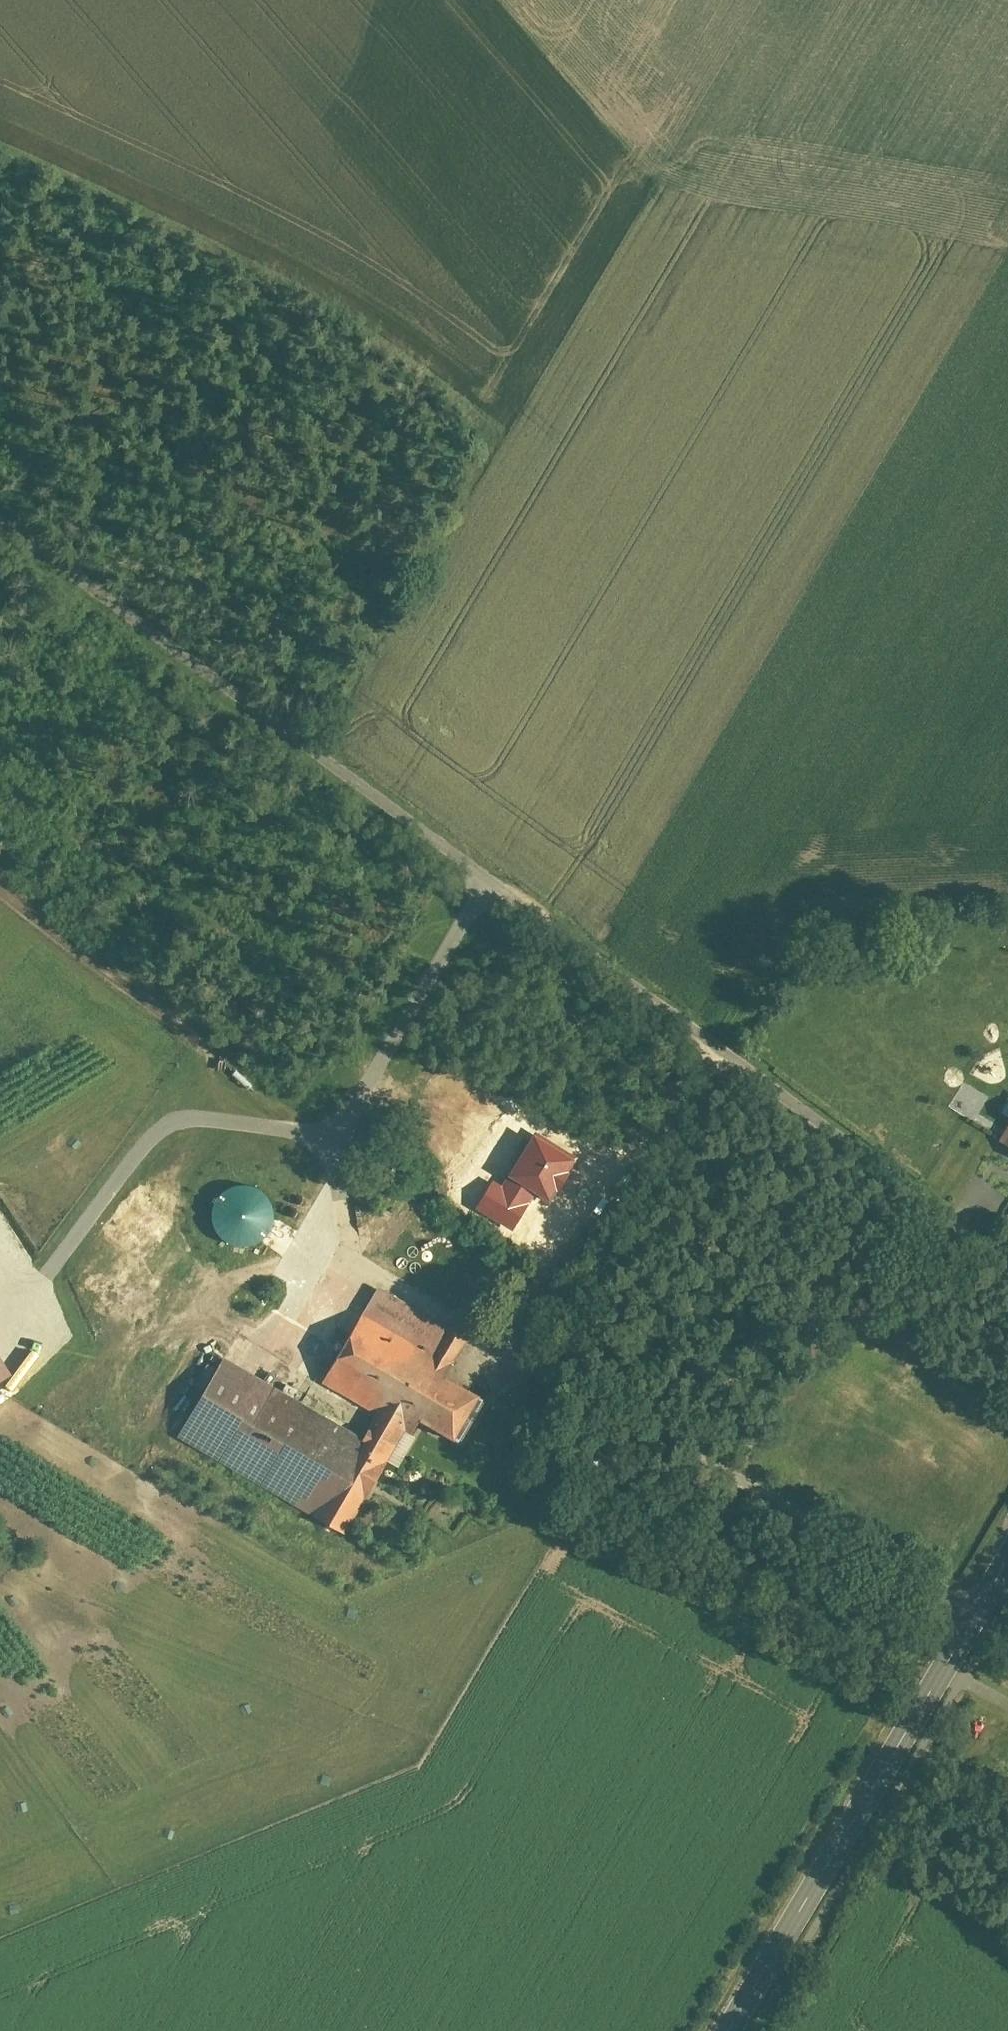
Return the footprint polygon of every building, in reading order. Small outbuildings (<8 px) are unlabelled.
[(986,1139),(1007,1152),(1007,1103),(986,1139)] [(565,1174),(574,1159),(537,1136),(503,1191),(525,1205),(533,1192),(549,1201),(557,1188),(559,1189),(568,1176),(565,1174)] [(217,1215),(253,1253),(293,1216),(257,1177),(217,1215)] [(424,1420),(464,1443),(489,1398),(455,1379),(476,1341),(383,1290),(362,1328),(329,1388),(382,1417),(367,1445),(225,1366),(184,1440),(349,1530),(406,1428),(416,1433),(424,1420)]
